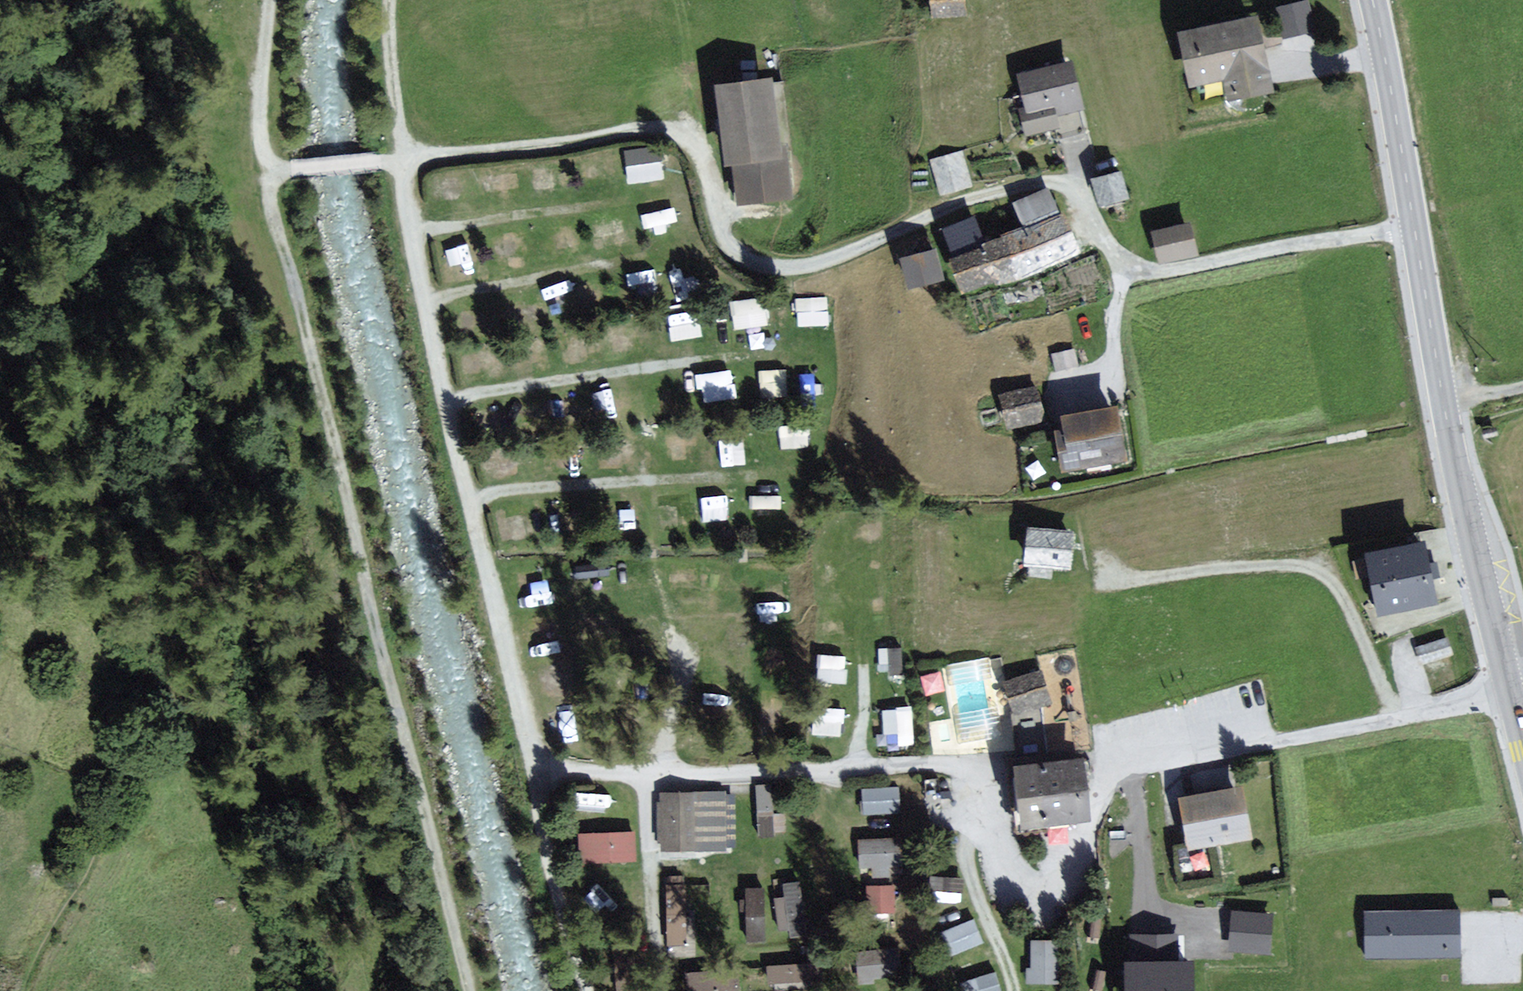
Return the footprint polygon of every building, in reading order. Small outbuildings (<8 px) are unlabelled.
[(961,0),(934,0),(935,15),(962,14),(961,0)] [(1315,29),(1312,0),(1282,0),(1285,32),(1315,29)] [(1270,86),(1256,16),(1182,31),(1193,82),(1227,75),(1230,94),(1270,86)] [(1078,102),(1068,64),(1020,76),(1029,109),(1021,111),(1026,133),(1056,126),(1052,108),(1055,107),(1078,102)] [(786,191),(770,78),(720,86),(736,198),(757,195),(786,191)] [(626,145),(628,180),(665,178),(663,143),(626,145)] [(968,189),(958,157),(928,166),(939,198),(968,189)] [(1126,194),(1120,172),(1094,179),(1100,201),(1115,197),(1126,194)] [(970,220),(945,230),(964,288),(993,282),(1021,277),(1036,268),(1076,245),(1047,190),(1015,204),(1025,227),(978,244),(970,220)] [(675,204),(646,210),(651,229),(679,222),(675,204)] [(1194,252),(1188,225),(1155,232),(1157,241),(1161,260),(1194,252)] [(938,267),(933,250),(903,258),(910,285),(941,277),(938,267)] [(798,296),(799,323),(829,322),(828,295),(798,296)] [(765,297),(733,298),(734,327),(767,326),(765,297)] [(697,310),(669,313),(673,338),(700,335),(697,310)] [(1071,352),(1048,358),(1052,374),(1075,368),(1071,352)] [(787,393),(786,367),(761,368),(762,394),(787,393)] [(733,398),(732,369),(701,370),(702,399),(733,398)] [(1038,405),(1035,390),(1003,398),(1010,425),(1041,417),(1038,405)] [(1115,410),(1065,419),(1067,432),(1056,434),(1063,469),(1124,458),(1119,431),(1115,410)] [(1070,545),(1070,536),(1030,532),(1028,563),(1068,566),(1070,545)] [(1428,575),(1421,544),(1368,556),(1380,612),(1433,601),(1428,575)] [(1451,655),(1446,640),(1419,649),(1424,663),(1451,655)] [(819,650),(818,679),(846,680),(847,651),(819,650)] [(1053,701),(1043,669),(1003,679),(1012,716),(1053,701)] [(899,729),(901,744),(915,742),(911,703),(883,706),(886,730),(899,729)] [(845,706),(813,705),(812,731),(844,732),(845,706)] [(1085,776),(1083,760),(1016,768),(1023,827),(1090,818),(1086,784),(1085,776)] [(760,830),(771,830),(772,783),(760,783),(760,830)] [(862,784),(863,813),(901,812),(900,783),(862,784)] [(1252,837),(1243,789),(1205,796),(1183,800),(1191,848),(1252,837)] [(734,797),(661,797),(661,816),(662,850),(735,849),(734,810),(734,797)] [(637,827),(582,828),(583,859),(638,857),(637,827)] [(904,869),(904,834),(860,834),(861,870),(904,869)] [(941,876),(943,889),(966,887),(964,873),(941,876)] [(779,879),(784,932),(807,930),(802,877),(779,879)] [(703,955),(701,881),(669,882),(671,956),(703,955)] [(747,882),(747,937),(766,937),(766,883),(747,882)] [(897,882),(866,883),(866,908),(898,908),(897,882)] [(1459,955),(1458,913),(1369,915),(1370,956),(1459,955)] [(1269,918),(1235,914),(1231,948),(1265,952),(1269,918)] [(976,916),(947,926),(956,952),(985,941),(976,916)] [(1029,979),(1059,980),(1060,938),(1030,937),(1029,979)] [(1192,963),(1176,964),(1176,938),(1133,938),(1133,964),(1126,964),(1126,990),(1192,990),(1192,963)] [(862,978),(892,977),(891,948),(861,950),(862,978)] [(767,977),(810,978),(811,961),(768,960),(767,977)] [(690,968),(690,988),(714,987),(714,990),(740,990),(739,966),(690,968)] [(967,976),(972,990),(1004,990),(997,967),(967,976)]
